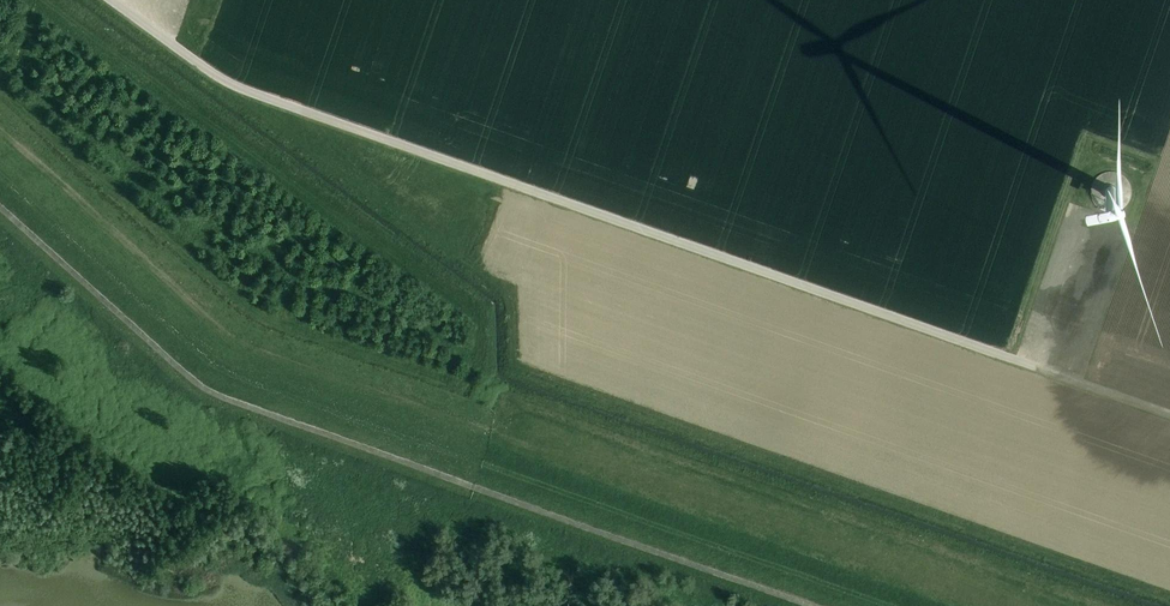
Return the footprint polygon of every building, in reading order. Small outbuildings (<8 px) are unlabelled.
[(1090,189),(1090,191),(1090,192),(1090,194),(1091,195),(1091,197),(1091,198),(1092,200),(1093,201),(1094,203),(1095,204),(1097,206),(1098,207),(1100,208),(1101,209),(1103,210),(1105,211),(1106,211),(1108,211),(1110,211),(1112,211),(1114,211),(1116,211),(1118,210),(1119,210),(1121,209),(1123,208),(1124,207),(1125,205),(1127,204),(1128,202),(1129,201),(1130,199),(1131,197),(1131,195),(1131,193),(1131,191),(1131,189),(1131,187),(1131,186),(1130,184),(1129,182),(1128,180),(1127,179),(1126,177),(1125,176),(1124,175),(1122,174),(1120,173),(1119,172),(1117,172),(1115,171),(1113,171),(1112,171),(1110,171),(1108,171),(1106,171),(1104,172),(1102,172),(1101,173),(1099,174),(1098,175),(1096,176),(1095,178),(1094,179),(1093,181),(1092,182),(1091,184),(1091,186),(1090,188),(1090,189)]
